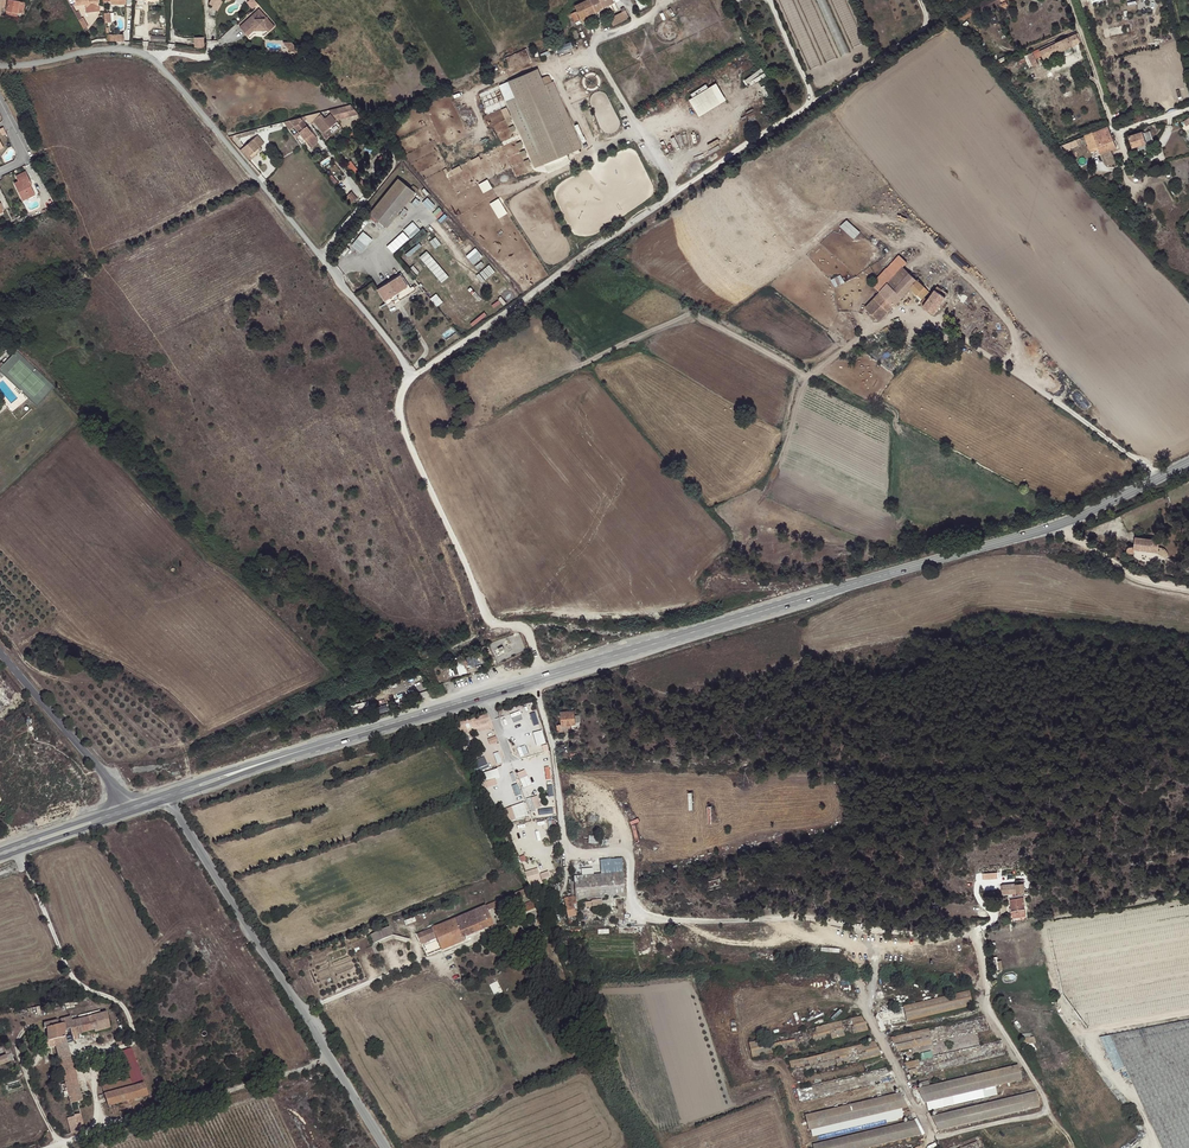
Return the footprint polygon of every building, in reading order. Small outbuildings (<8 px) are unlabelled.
[(17,13),(17,12),(22,14),(24,3),(19,2),(19,1),(12,0),(8,0),(5,11),(17,13)] [(209,4),(212,6),(211,8),(217,10),(222,1),(221,0),(211,0),(209,4)] [(252,8),(258,3),(254,0),(249,0),(246,2),(252,8)] [(574,6),(581,18),(619,0),(586,0),(574,6)] [(955,15),(958,22),(1002,1),(1002,0),(986,0),(955,15)] [(616,16),(623,12),(624,12),(621,7),(614,12),(606,16),(609,19),(604,22),(604,23),(605,24),(606,25),(607,24),(610,22),(611,24),(619,20),(616,16)] [(572,27),(580,23),(575,11),(570,14),(567,15),(572,27)] [(264,28),(267,30),(268,32),(275,26),(266,16),(264,19),(255,18),(252,15),(239,27),(247,36),(254,30),(253,28),(264,28)] [(83,18),(79,20),(83,28),(88,26),(83,18)] [(109,28),(106,28),(107,41),(122,42),(122,35),(116,35),(109,35),(109,28)] [(1076,34),(1051,46),(1055,53),(1055,54),(1080,42),(1076,34)] [(205,47),(204,36),(194,36),(195,48),(205,47)] [(842,45),(839,47),(842,55),(850,52),(847,44),(842,46),(842,45)] [(1055,53),(1051,46),(1040,51),(1042,56),(1044,58),(1055,53)] [(1042,56),(1040,51),(1034,54),(1028,57),(1033,66),(1039,64),(1036,59),(1042,56)] [(744,78),(748,85),(766,75),(762,68),(744,78)] [(538,69),(498,86),(533,169),(583,148),(551,74),(541,78),(538,69)] [(698,115),(726,99),(715,81),(687,97),(698,115)] [(356,112),(350,105),(340,107),(342,116),(356,112)] [(304,117),(311,125),(314,123),(323,133),(322,134),(326,139),(332,134),(331,133),(328,129),(336,122),(333,118),(342,116),(340,107),(327,111),(330,114),(324,119),(320,113),(304,117)] [(316,139),(300,118),(283,123),(289,130),(294,126),(308,145),(316,139)] [(328,129),(331,133),(340,127),(336,122),(328,129)] [(1093,132),(1085,136),(1086,141),(1089,149),(1098,146),(1099,149),(1101,153),(1107,151),(1117,147),(1109,126),(1093,132)] [(1143,131),(1129,136),(1133,148),(1147,143),(1153,141),(1150,131),(1144,134),(1143,131)] [(257,136),(248,143),(240,150),(249,160),(261,149),(259,146),(263,143),(257,136)] [(1086,141),(1085,136),(1061,145),(1063,151),(1086,141)] [(29,182),(30,181),(25,171),(15,176),(18,181),(14,183),(22,200),(29,197),(28,195),(33,192),(30,185),(29,182)] [(387,227),(418,189),(413,185),(410,189),(398,179),(370,213),(387,227)] [(479,183),(483,192),(492,187),(488,179),(479,183)] [(352,203),(358,197),(352,191),(346,196),(352,203)] [(500,197),(491,202),(498,218),(507,213),(500,197)] [(847,218),(841,225),(854,238),(861,231),(847,218)] [(361,252),(373,239),(364,230),(351,244),(361,252)] [(459,247),(474,264),(483,256),(468,239),(459,247)] [(874,298),(876,299),(880,304),(884,308),(888,312),(894,306),(902,297),(908,290),(910,288),(917,294),(921,299),(929,291),(909,272),(904,267),(908,262),(899,255),(887,267),(872,284),(880,291),(874,298)] [(485,280),(495,270),(489,265),(480,274),(485,280)] [(388,304),(398,298),(395,294),(407,286),(400,275),(378,290),(388,304)] [(447,292),(454,288),(451,283),(444,287),(447,292)] [(924,297),(920,303),(923,305),(923,306),(933,314),(945,297),(948,293),(937,286),(937,287),(935,290),(928,299),(926,298),(924,297)] [(437,293),(431,298),(438,306),(444,301),(437,293)] [(879,322),(888,312),(884,308),(880,304),(876,299),(874,298),(865,307),(879,322)] [(508,645),(498,650),(500,655),(506,652),(507,654),(511,652),(508,645)] [(473,655),(465,658),(467,669),(476,666),(473,655)] [(464,656),(455,658),(459,675),(468,672),(467,669),(465,658),(464,656)] [(526,713),(530,722),(539,719),(535,709),(526,713)] [(574,711),(561,712),(562,724),(557,725),(558,732),(569,731),(568,729),(571,728),(571,725),(575,724),(575,723),(580,723),(579,715),(574,716),(574,711)] [(537,745),(546,743),(542,730),(533,732),(537,745)] [(485,756),(473,761),(477,772),(489,767),(485,756)] [(498,784),(496,779),(501,777),(497,768),(484,772),(487,780),(483,782),(485,789),(498,784)] [(517,773),(523,788),(532,784),(526,769),(517,773)] [(527,798),(531,811),(542,807),(539,795),(527,798)] [(510,822),(529,815),(524,801),(505,808),(510,822)] [(624,867),(622,857),(614,858),(615,869),(624,867)] [(528,876),(532,886),(546,881),(543,872),(528,876)] [(580,900),(601,898),(625,896),(623,873),(574,877),(575,882),(577,901),(580,900)] [(1026,890),(1025,881),(1002,883),(1003,892),(1026,890)] [(578,905),(577,901),(575,882),(571,882),(572,897),(564,899),(568,917),(576,915),(575,905),(578,905)] [(495,908),(530,893),(527,888),(520,891),(489,904),(474,911),(454,919),(462,939),(462,938),(493,925),(488,911),(495,908)] [(541,891),(534,895),(538,905),(546,901),(541,891)] [(1028,912),(1025,896),(1012,898),(1014,914),(1028,912)] [(537,907),(533,900),(512,909),(515,916),(537,907)] [(498,923),(503,921),(501,915),(495,917),(498,923)] [(540,927),(545,925),(541,917),(536,919),(540,927)] [(464,941),(462,938),(462,939),(454,919),(432,928),(436,936),(436,937),(437,939),(442,950),(464,941)] [(374,944),(393,936),(390,927),(371,936),(374,944)] [(421,943),(436,936),(432,928),(417,935),(421,943)] [(436,936),(421,943),(422,945),(437,939),(436,937),(436,936)] [(1003,958),(994,958),(995,968),(1003,968),(1003,958)] [(98,1029),(98,1032),(110,1029),(107,1013),(72,1020),(71,1017),(44,1023),(44,1028),(47,1028),(48,1040),(45,1041),(45,1049),(56,1046),(66,1084),(61,1085),(64,1096),(69,1096),(71,1104),(82,1100),(65,1038),(65,1030),(70,1029),(73,1041),(78,1040),(76,1034),(94,1030),(98,1029)] [(756,1053),(871,1029),(864,1016),(753,1039),(756,1053)] [(987,1016),(934,1027),(935,1028),(937,1034),(939,1041),(990,1030),(987,1016)] [(1099,1037),(1111,1067),(1121,1063),(1158,1145),(1160,1147),(1188,1147),(1188,1021),(1099,1037)] [(937,1034),(935,1028),(894,1037),(900,1051),(940,1042),(939,1041),(937,1034)] [(130,1042),(126,1033),(121,1034),(124,1044),(130,1042)] [(793,1059),(796,1073),(883,1054),(876,1040),(793,1059)] [(1003,1041),(944,1054),(949,1068),(1006,1056),(1003,1041)] [(944,1054),(905,1063),(910,1077),(913,1076),(949,1068),(944,1054)] [(9,1062),(7,1055),(0,1056),(0,1064),(9,1062)] [(802,1100),(896,1080),(889,1066),(799,1086),(802,1100)] [(1019,1067),(954,1081),(958,1088),(961,1095),(1022,1082),(1019,1067)] [(112,1092),(133,1086),(130,1078),(110,1084),(112,1092)] [(958,1088),(954,1081),(919,1088),(926,1103),(961,1095),(958,1088)] [(144,1083),(133,1086),(112,1092),(110,1084),(102,1086),(108,1106),(109,1106),(148,1095),(144,1083)] [(810,1128),(908,1106),(902,1092),(807,1113),(810,1128)] [(972,1118),(974,1123),(1040,1109),(1037,1094),(968,1109),(970,1114),(972,1118)] [(151,1105),(148,1095),(109,1106),(113,1115),(151,1105)] [(970,1114),(968,1109),(932,1116),(939,1131),(974,1123),(972,1118),(970,1114)] [(82,1121),(81,1114),(74,1115),(76,1123),(82,1121)] [(922,1134),(915,1120),(813,1142),(814,1147),(859,1147),(922,1134)]
